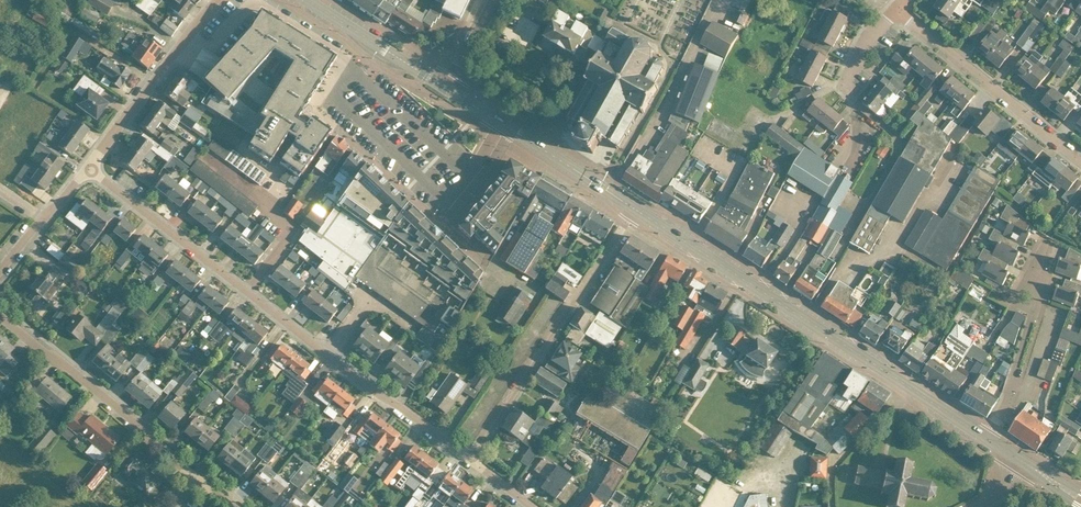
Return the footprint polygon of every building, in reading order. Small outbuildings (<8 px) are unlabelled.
[(88,4),(107,15),(114,3),(108,0),(90,0),(88,4)] [(136,6),(149,16),(158,5),(151,0),(141,0),(136,6)] [(184,19),(188,14),(185,12),(186,10),(174,0),(173,1),(174,1),(169,7),(184,19)] [(188,14),(194,6),(186,0),(173,0),(173,1),(174,0),(186,10),(185,12),(188,14)] [(385,0),(355,0),(353,3),(373,17),(384,1),(385,0)] [(373,17),(385,25),(387,22),(396,8),(400,2),(401,0),(385,0),(384,1),(373,17)] [(387,22),(412,38),(421,24),(412,18),(405,13),(414,0),(401,0),(400,2),(396,8),(387,22)] [(435,1),(445,5),(442,10),(443,11),(443,10),(453,15),(452,17),(457,20),(458,17),(460,18),(469,0),(435,0),(435,1)] [(950,19),(954,12),(962,18),(966,12),(948,0),(940,0),(934,8),(940,12),(936,18),(945,25),(950,19)] [(966,12),(974,1),(972,0),(948,0),(966,12)] [(994,5),(999,9),(1005,0),(997,0),(994,5)] [(1050,11),(1057,0),(1049,0),(1041,12),(1046,16),(1050,11)] [(1056,15),(1066,1),(1065,0),(1057,0),(1050,11),(1056,15)] [(1075,12),(1080,4),(1080,0),(1074,0),(1069,7),(1075,12)] [(429,12),(422,22),(431,27),(430,28),(431,28),(433,23),(435,24),(437,19),(439,20),(443,11),(442,10),(433,4),(429,12)] [(81,14),(97,23),(101,15),(85,6),(81,14)] [(826,25),(841,33),(848,19),(847,19),(850,13),(836,6),(833,12),(829,9),(826,10),(820,22),(826,25)] [(26,15),(36,21),(46,26),(51,29),(55,22),(50,19),(50,18),(31,7),(26,15)] [(597,17),(604,21),(609,12),(601,8),(597,17)] [(731,20),(744,26),(749,17),(736,10),(731,20)] [(560,13),(545,38),(552,42),(552,43),(567,52),(567,51),(574,55),(580,46),(587,50),(589,48),(601,54),(601,55),(600,54),(599,55),(601,56),(596,63),(595,63),(590,69),(593,71),(587,78),(586,79),(587,80),(586,80),(587,81),(588,80),(590,81),(589,83),(588,83),(584,90),(585,91),(584,93),(583,93),(582,94),(584,95),(577,106),(576,105),(573,110),(567,119),(568,120),(568,121),(569,122),(566,126),(568,131),(573,134),(578,133),(579,132),(582,134),(576,144),(593,154),(599,143),(601,143),(603,143),(604,141),(618,149),(619,148),(620,149),(625,139),(627,136),(628,136),(628,135),(627,134),(634,123),(635,123),(636,122),(634,122),(636,119),(637,120),(641,113),(640,112),(641,110),(643,112),(644,113),(644,112),(645,112),(646,111),(645,111),(650,103),(651,103),(655,97),(654,96),(658,88),(659,89),(660,87),(659,87),(659,86),(658,86),(657,86),(655,85),(661,74),(662,74),(663,73),(662,73),(664,69),(666,69),(666,67),(665,67),(663,63),(664,62),(663,60),(662,62),(657,59),(658,58),(656,57),(656,59),(653,58),(653,52),(655,52),(654,50),(652,51),(649,45),(650,44),(650,43),(648,45),(643,41),(643,39),(642,39),(642,41),(636,41),(635,39),(633,40),(614,29),(608,39),(604,37),(602,39),(595,35),(596,35),(588,30),(578,23),(577,24),(570,20),(570,19),(560,13)] [(160,29),(164,22),(156,16),(151,22),(160,29)] [(985,26),(981,32),(988,37),(977,51),(989,60),(1007,36),(1008,35),(1002,29),(996,36),(990,32),(997,23),(991,18),(985,26)] [(232,66),(228,63),(221,73),(216,68),(203,82),(204,82),(215,93),(206,107),(255,138),(248,150),(270,164),(275,157),(295,171),(288,182),(294,186),(331,133),(312,119),(310,121),(301,114),(328,71),(327,70),(332,63),(262,19),(232,66)] [(1017,44),(1022,48),(1040,24),(1040,23),(1035,19),(1017,44)] [(72,20),(69,25),(90,37),(98,41),(101,36),(93,32),(75,21),(72,20)] [(166,20),(164,22),(160,29),(172,37),(178,29),(166,20)] [(726,58),(739,35),(713,21),(700,44),(726,58)] [(975,41),(981,32),(985,26),(980,22),(969,37),(975,41)] [(1028,52),(1038,39),(1037,38),(1045,28),(1040,24),(1022,48),(1028,52)] [(833,47),(841,33),(826,25),(815,45),(829,52),(832,47),(833,47)] [(1078,31),(1079,32),(1071,43),(1076,46),(1080,40),(1080,41),(1080,40),(1080,27),(1078,31)] [(110,37),(116,42),(119,45),(123,40),(113,32),(110,37)] [(129,32),(125,38),(155,60),(162,50),(145,38),(143,42),(129,32)] [(71,62),(84,42),(74,36),(62,57),(71,62)] [(999,69),(1011,54),(1015,49),(1010,46),(1013,42),(1007,36),(989,60),(999,69)] [(148,70),(155,60),(125,38),(121,45),(134,54),(132,58),(148,70)] [(805,65),(820,73),(827,59),(826,59),(829,52),(815,45),(803,39),(800,45),(812,51),(805,65)] [(906,75),(912,67),(919,73),(929,59),(916,48),(911,55),(902,48),(890,63),(906,75)] [(1035,51),(1028,60),(1026,57),(1014,72),(1025,81),(1036,66),(1040,62),(1039,61),(1043,57),(1035,51)] [(1051,71),(1055,74),(1066,61),(1060,56),(1050,70),(1040,62),(1036,66),(1025,81),(1036,90),(1051,71)] [(104,59),(99,68),(98,70),(106,75),(104,78),(120,88),(130,73),(121,67),(120,69),(104,59)] [(943,70),(929,59),(919,73),(928,80),(923,86),(928,89),(933,84),(943,70)] [(62,60),(55,70),(61,74),(68,64),(62,60)] [(1055,74),(1061,78),(1071,65),(1066,61),(1055,74)] [(673,124),(657,149),(655,151),(658,153),(652,163),(639,155),(623,179),(659,202),(661,200),(669,185),(690,153),(681,147),(689,137),(687,132),(686,132),(691,120),(700,123),(719,74),(718,74),(695,65),(692,63),(673,112),(669,122),(673,124)] [(798,79),(803,82),(813,87),(820,73),(805,65),(798,79)] [(159,114),(144,134),(160,145),(165,148),(165,147),(166,147),(167,146),(169,143),(170,141),(174,135),(175,134),(175,133),(177,131),(179,129),(183,132),(187,127),(188,124),(190,121),(192,119),(191,117),(192,116),(193,115),(194,116),(195,115),(210,93),(213,90),(212,90),(203,84),(204,82),(203,83),(188,72),(188,73),(190,74),(187,79),(185,78),(185,77),(182,82),(184,83),(181,88),(179,87),(178,86),(172,94),(173,95),(175,96),(171,101),(170,100),(169,99),(166,104),(166,105),(166,104),(168,105),(165,110),(163,109),(162,109),(165,112),(163,115),(162,116),(159,114)] [(76,106),(86,112),(95,119),(97,115),(100,116),(106,108),(103,107),(106,103),(94,94),(99,87),(99,88),(100,87),(84,76),(73,91),(82,98),(76,106)] [(946,97),(952,102),(964,87),(953,78),(935,100),(940,104),(946,97)] [(360,94),(363,84),(358,82),(354,92),(360,94)] [(880,82),(872,92),(889,106),(891,107),(900,97),(903,99),(906,95),(891,83),(887,88),(880,82)] [(933,84),(928,89),(933,94),(938,88),(933,84)] [(957,118),(968,104),(975,96),(964,87),(952,102),(957,106),(951,113),(957,118)] [(797,95),(797,96),(790,100),(793,104),(813,93),(810,88),(797,95)] [(1072,88),(1065,98),(1053,112),(1064,121),(1080,101),(1080,95),(1072,88)] [(1053,112),(1065,98),(1054,89),(1042,103),(1053,112)] [(877,115),(886,104),(889,106),(872,92),(863,103),(877,115)] [(347,113),(354,99),(347,96),(340,109),(347,113)] [(920,97),(916,103),(921,108),(926,102),(920,97)] [(815,116),(821,122),(831,109),(819,99),(809,111),(808,110),(804,116),(811,122),(815,116)] [(919,111),(924,116),(932,105),(927,101),(921,108),(919,111)] [(905,119),(909,123),(911,120),(919,111),(921,108),(916,103),(908,114),(908,115),(905,119)] [(829,128),(838,136),(836,139),(838,141),(849,127),(847,126),(848,124),(843,120),(844,119),(831,109),(821,122),(815,129),(822,133),(825,133),(829,128)] [(1002,140),(1013,126),(1002,117),(1000,120),(986,109),(979,118),(974,125),(987,136),(991,131),(1002,140)] [(62,120),(67,113),(62,110),(57,116),(62,120)] [(329,111),(322,123),(333,130),(340,117),(329,111)] [(943,132),(924,116),(919,111),(911,120),(919,126),(910,142),(851,243),(869,254),(892,216),(903,223),(925,186),(928,188),(933,178),(930,176),(952,140),(948,137),(943,132)] [(904,137),(910,142),(919,126),(911,120),(909,123),(907,124),(911,128),(904,137)] [(77,121),(68,134),(80,143),(89,130),(77,121)] [(952,121),(943,132),(948,137),(958,126),(952,121)] [(766,134),(796,157),(802,145),(774,124),(766,134)] [(948,137),(952,140),(952,139),(959,144),(969,131),(962,125),(960,127),(958,126),(948,137)] [(1020,154),(1031,141),(1019,131),(1018,132),(1013,127),(1013,126),(1002,140),(1020,154)] [(57,137),(50,132),(46,138),(53,143),(57,137)] [(203,139),(210,144),(215,137),(208,132),(203,139)] [(70,156),(80,143),(68,134),(59,147),(70,156)] [(315,167),(323,173),(332,160),(338,164),(349,147),(337,136),(315,167)] [(141,137),(131,150),(143,159),(153,146),(141,137)] [(221,141),(215,137),(210,144),(208,148),(213,152),(221,141)] [(149,138),(146,141),(153,146),(158,149),(160,146),(149,138)] [(740,152),(746,142),(740,138),(734,148),(740,152)] [(804,144),(810,148),(814,143),(808,139),(804,144)] [(41,141),(37,147),(50,156),(51,155),(54,151),(41,141)] [(227,146),(221,141),(213,152),(219,156),(222,153),(227,146)] [(1028,168),(1034,173),(1038,167),(1039,167),(1048,156),(1043,151),(1043,150),(1031,141),(1020,154),(1032,163),(1028,168)] [(802,145),(796,157),(798,158),(789,175),(825,198),(833,183),(840,170),(810,150),(805,147),(802,145)] [(153,146),(151,148),(169,161),(173,155),(160,146),(158,149),(153,146)] [(225,160),(233,150),(227,146),(219,156),(225,160)] [(122,163),(134,172),(143,159),(131,150),(122,163)] [(238,154),(233,150),(225,160),(231,164),(238,154)] [(338,205),(366,164),(353,152),(339,172),(347,177),(339,194),(334,203),(338,205)] [(986,158),(979,152),(974,159),(981,165),(986,158)] [(244,159),(238,154),(231,164),(237,169),(244,159)] [(41,168),(55,178),(64,165),(51,155),(50,156),(41,168)] [(191,169),(179,161),(179,160),(174,156),(164,168),(170,172),(176,165),(187,173),(189,170),(190,170),(191,169)] [(1053,160),(1048,156),(1039,167),(1038,167),(1034,173),(1032,175),(1050,189),(1056,182),(1066,169),(1054,159),(1053,160)] [(250,163),(244,159),(237,169),(242,173),(250,163)] [(958,159),(952,166),(960,173),(966,166),(958,159)] [(203,164),(198,160),(191,168),(191,169),(190,170),(195,175),(203,164)] [(699,160),(695,166),(702,171),(706,164),(699,160)] [(469,217),(459,229),(470,240),(473,235),(480,241),(480,242),(481,243),(481,242),(489,250),(490,251),(494,254),(493,254),(494,256),(513,224),(516,219),(527,201),(540,180),(538,179),(534,176),(532,175),(532,176),(528,173),(527,172),(526,173),(522,171),(523,170),(521,169),(521,170),(509,163),(510,162),(509,161),(508,163),(509,163),(503,174),(501,174),(500,175),(502,176),(500,178),(499,178),(498,179),(499,180),(492,188),(491,187),(490,188),(491,189),(485,197),(484,196),(483,197),(484,198),(477,206),(477,205),(475,207),(476,207),(470,215),(469,215),(468,216),(469,217)] [(738,252),(743,243),(749,235),(740,229),(749,214),(753,217),(775,173),(762,166),(751,161),(747,169),(726,209),(722,207),(706,232),(738,252)] [(251,163),(250,163),(242,173),(248,177),(255,167),(251,163)] [(45,190),(55,178),(41,168),(32,180),(26,176),(32,168),(26,164),(17,176),(23,180),(20,184),(32,193),(38,185),(45,190)] [(195,175),(200,179),(209,168),(203,164),(195,175)] [(326,221),(307,248),(324,262),(317,271),(345,292),(355,278),(408,204),(366,164),(338,205),(326,221)] [(906,245),(946,270),(1000,181),(975,166),(942,220),(927,211),(906,245)] [(261,171),(255,167),(248,177),(254,181),(261,171)] [(206,183),(214,172),(209,168),(200,179),(206,183)] [(1066,169),(1056,182),(1067,191),(1062,198),(1068,203),(1074,195),(1080,186),(1080,182),(1078,180),(1078,179),(1066,169)] [(810,240),(819,245),(842,201),(853,183),(839,175),(841,170),(840,170),(833,183),(825,198),(825,199),(804,236),(803,236),(786,263),(784,262),(774,276),(788,285),(797,271),(796,271),(801,264),(796,261),(810,240)] [(267,175),(261,171),(254,181),(259,185),(267,175)] [(211,188),(220,177),(214,172),(206,183),(211,188)] [(727,177),(720,173),(716,179),(723,183),(727,177)] [(148,175),(145,180),(152,185),(155,180),(148,175)] [(516,232),(500,260),(524,275),(542,245),(547,236),(571,198),(570,198),(572,195),(573,193),(543,175),(540,180),(527,201),(516,219),(513,224),(519,228),(517,233),(516,232)] [(939,187),(950,191),(955,179),(944,175),(939,187)] [(14,181),(20,185),(20,184),(23,180),(17,176),(14,181)] [(155,188),(168,197),(177,186),(165,176),(155,188)] [(191,185),(199,192),(205,183),(197,177),(191,185)] [(217,192),(225,181),(220,177),(211,188),(217,192)] [(669,187),(661,200),(670,205),(684,184),(674,178),(669,187)] [(231,185),(225,181),(217,192),(222,196),(231,185)] [(218,193),(205,183),(199,192),(204,196),(207,193),(214,198),(218,193)] [(800,280),(794,289),(812,301),(820,290),(819,289),(836,263),(829,258),(832,254),(843,236),(841,234),(853,214),(840,207),(853,184),(853,183),(842,201),(819,245),(822,247),(800,280)] [(684,184),(670,205),(684,214),(697,193),(684,184)] [(236,189),(231,185),(222,196),(228,200),(236,189)] [(177,186),(168,197),(181,207),(190,196),(177,186)] [(242,194),(236,189),(228,200),(233,205),(242,194)] [(697,193),(684,214),(699,224),(707,210),(712,203),(697,193)] [(247,198),(242,194),(233,205),(238,209),(247,198)] [(230,218),(237,208),(221,196),(217,201),(228,210),(224,214),(230,218)] [(939,208),(942,203),(932,196),(928,201),(939,208)] [(252,202),(247,198),(238,209),(244,213),(252,202)] [(283,212),(293,219),(303,205),(293,198),(283,212)] [(556,243),(558,245),(567,231),(582,207),(583,205),(571,198),(547,236),(557,242),(556,243)] [(996,198),(993,204),(998,208),(1002,202),(996,198)] [(77,203),(65,218),(71,223),(73,221),(84,229),(82,231),(82,232),(90,222),(99,210),(86,200),(81,207),(77,203)] [(188,213),(200,223),(209,211),(197,201),(188,213)] [(258,207),(252,202),(244,213),(249,217),(258,207)] [(408,204),(355,278),(423,326),(415,338),(437,353),(483,274),(482,274),(482,275),(479,272),(479,271),(478,270),(478,271),(473,267),(474,266),(473,265),(472,266),(467,261),(468,260),(467,259),(466,260),(462,256),(463,255),(462,255),(461,255),(457,251),(458,251),(457,249),(456,250),(451,246),(452,245),(451,244),(450,245),(446,241),(446,240),(445,239),(445,240),(440,236),(441,235),(440,234),(439,235),(435,231),(435,230),(434,229),(434,230),(429,226),(430,225),(429,224),(428,225),(424,221),(425,220),(424,219),(423,220),(418,215),(419,215),(418,214),(417,214),(413,210),(414,209),(413,208),(412,209),(408,205),(408,204)] [(1010,224),(1004,235),(1020,243),(1020,244),(1024,246),(1028,239),(1026,238),(1029,233),(1026,232),(1030,224),(1008,205),(1001,219),(1010,224)] [(567,231),(577,237),(592,211),(591,212),(589,210),(589,212),(582,207),(567,231)] [(95,226),(83,242),(84,242),(90,247),(112,220),(99,210),(90,222),(95,226)] [(222,221),(209,211),(200,223),(213,233),(222,221)] [(307,248),(326,221),(311,211),(301,225),(307,230),(299,242),(307,248)] [(592,211),(579,233),(584,235),(586,231),(594,236),(592,240),(600,245),(602,241),(603,241),(614,223),(592,211)] [(246,228),(251,223),(239,214),(235,219),(246,228)] [(126,242),(129,239),(136,230),(123,220),(113,232),(126,242)] [(754,240),(744,256),(762,268),(776,248),(778,249),(780,245),(783,247),(795,230),(785,224),(774,241),(771,240),(770,243),(758,235),(754,240)] [(990,228),(982,224),(979,229),(987,233),(990,228)] [(257,225),(246,240),(241,236),(232,247),(243,256),(252,245),(260,234),(264,230),(257,225)] [(232,247),(241,236),(229,227),(220,238),(232,247)] [(1013,266),(1017,259),(1016,258),(1018,253),(1015,251),(1020,244),(1020,243),(1004,235),(995,229),(989,239),(999,245),(994,254),(993,254),(1009,263),(1013,266)] [(264,230),(260,234),(271,244),(275,239),(264,230)] [(106,246),(112,238),(106,234),(101,241),(106,246)] [(146,258),(155,246),(143,236),(133,248),(146,258)] [(591,304),(602,311),(609,316),(608,318),(622,327),(625,329),(643,298),(649,288),(640,283),(659,255),(645,246),(631,237),(612,265),(615,267),(591,304)] [(84,242),(81,247),(87,251),(90,247),(84,242)] [(51,245),(46,251),(51,256),(57,249),(51,245)] [(263,254),(252,245),(243,256),(254,265),(263,254)] [(531,278),(534,280),(542,268),(536,265),(543,251),(542,251),(545,247),(542,245),(524,275),(531,279),(531,278)] [(554,253),(564,259),(568,252),(558,246),(558,245),(554,253)] [(142,263),(140,265),(153,275),(159,267),(161,264),(168,256),(155,246),(146,258),(142,263)] [(1003,286),(1007,278),(1005,278),(1008,272),(1005,271),(1009,263),(993,254),(994,254),(984,249),(978,259),(988,264),(982,275),(1003,286)] [(1079,254),(1070,249),(1065,261),(1062,260),(1060,265),(1058,264),(1055,272),(1077,280),(1080,281),(1080,255),(1079,254)] [(121,267),(131,254),(126,250),(116,263),(121,267)] [(299,257),(292,251),(288,257),(295,262),(299,257)] [(669,278),(667,277),(668,276),(678,282),(687,266),(668,255),(663,265),(649,288),(643,298),(653,304),(669,278)] [(71,260),(65,267),(75,274),(80,267),(71,260)] [(178,283),(188,271),(175,261),(166,273),(178,283)] [(885,262),(879,272),(889,278),(895,268),(885,262)] [(561,264),(556,273),(566,279),(571,271),(561,264)] [(293,276),(280,266),(271,278),(283,288),(293,276)] [(41,296),(42,297),(49,302),(65,281),(62,279),(65,275),(54,267),(49,273),(50,273),(46,279),(41,276),(31,289),(34,291),(30,297),(36,303),(41,296)] [(312,267),(308,272),(315,278),(319,272),(312,267)] [(957,268),(952,278),(968,290),(975,279),(957,268)] [(696,303),(702,293),(708,283),(699,278),(701,275),(693,270),(683,287),(687,289),(683,296),(696,303)] [(191,293),(193,290),(200,281),(188,271),(178,283),(191,293)] [(556,273),(550,281),(562,289),(568,280),(566,279),(556,273)] [(314,283),(319,286),(326,278),(321,274),(314,283)] [(878,283),(884,287),(889,279),(883,275),(878,283)] [(305,286),(293,276),(283,288),(296,298),(305,286)] [(931,276),(927,283),(938,290),(942,283),(931,276)] [(153,282),(160,287),(164,282),(157,277),(153,282)] [(73,284),(84,292),(88,286),(78,279),(73,284)] [(1076,284),(1066,280),(1063,288),(1060,287),(1058,293),(1056,292),(1053,300),(1075,308),(1079,297),(1080,298),(1080,285),(1076,284)] [(569,293),(562,289),(550,281),(545,290),(564,302),(569,293)] [(854,328),(860,318),(862,315),(855,310),(858,305),(862,307),(864,303),(862,302),(864,299),(867,300),(870,296),(857,288),(854,292),(840,282),(823,307),(846,323),(847,323),(854,328)] [(727,294),(708,283),(702,293),(696,303),(697,304),(694,310),(702,314),(705,309),(715,315),(727,294)] [(190,301),(184,309),(182,311),(178,317),(186,324),(190,318),(189,317),(196,307),(204,313),(209,307),(218,295),(207,287),(198,298),(199,299),(195,304),(190,301)] [(505,305),(498,316),(513,326),(531,299),(516,289),(505,305)] [(303,303),(315,313),(324,301),(312,292),(303,303)] [(184,309),(190,301),(183,295),(179,300),(180,301),(178,304),(184,309)] [(218,295),(209,307),(219,315),(229,303),(218,295)] [(324,301),(315,313),(328,323),(337,312),(324,301)] [(112,307),(106,302),(102,308),(107,313),(112,307)] [(892,302),(885,312),(892,317),(894,318),(901,307),(892,302)] [(672,324),(681,329),(692,310),(683,305),(672,324)] [(138,307),(130,318),(141,326),(149,316),(138,307)] [(95,346),(104,335),(104,336),(114,323),(113,323),(120,314),(112,308),(96,329),(78,315),(66,330),(79,340),(83,336),(95,346)] [(342,323),(350,312),(345,308),(336,318),(342,323)] [(577,345),(584,334),(585,334),(584,334),(607,349),(622,327),(608,318),(599,312),(595,318),(581,308),(570,325),(574,327),(566,339),(578,346),(578,345),(577,345)] [(54,309),(47,318),(52,322),(60,313),(54,309)] [(213,330),(208,336),(212,338),(215,334),(221,339),(224,335),(227,331),(232,335),(246,317),(236,309),(229,318),(227,321),(223,318),(218,323),(213,330)] [(899,321),(905,312),(900,309),(894,317),(899,321)] [(693,311),(692,310),(681,329),(682,330),(674,344),(684,350),(704,316),(702,314),(694,310),(693,311)] [(235,352),(242,344),(247,337),(257,325),(246,317),(232,335),(231,335),(240,342),(233,350),(235,352)] [(915,317),(910,324),(918,330),(923,322),(915,317)] [(213,319),(208,326),(213,330),(218,323),(213,319)] [(861,333),(860,334),(876,345),(882,336),(885,332),(889,325),(890,324),(887,322),(883,319),(882,321),(878,327),(869,321),(866,325),(861,333)] [(656,327),(658,328),(663,331),(667,324),(660,320),(656,327)] [(353,348),(363,356),(378,337),(367,330),(370,326),(364,322),(356,333),(361,337),(353,348)] [(108,345),(103,351),(93,363),(104,373),(118,356),(112,351),(114,349),(109,345),(119,332),(121,329),(114,323),(104,336),(101,340),(108,345)] [(1004,330),(1001,336),(1010,342),(1014,345),(1020,328),(1019,328),(1011,323),(1009,324),(1004,330)] [(942,344),(921,375),(942,390),(955,371),(959,366),(965,356),(970,348),(973,344),(975,342),(963,333),(966,330),(958,324),(944,343),(943,342),(941,344),(942,344)] [(250,356),(261,342),(267,334),(257,325),(247,337),(251,340),(247,346),(248,346),(244,351),(243,350),(236,358),(246,366),(252,358),(250,356)] [(895,326),(894,327),(888,335),(882,344),(899,355),(905,346),(913,334),(907,330),(905,333),(895,326)] [(407,332),(401,327),(397,333),(403,337),(407,332)] [(745,334),(736,328),(727,342),(736,348),(745,334)] [(1060,338),(1070,342),(1080,346),(1080,335),(1064,328),(1060,338)] [(12,370),(19,361),(10,353),(14,349),(0,337),(0,370),(7,376),(12,370)] [(382,353),(388,357),(396,346),(390,341),(388,345),(378,337),(363,356),(374,364),(382,353)] [(1044,379),(1048,380),(1052,382),(1059,365),(1061,366),(1066,352),(1070,342),(1060,338),(1051,362),(1044,379)] [(763,378),(763,375),(770,363),(776,353),(756,340),(750,350),(746,357),(744,360),(739,363),(740,365),(743,368),(746,372),(750,374),(754,376),(759,377),(763,378)] [(616,348),(625,353),(629,347),(620,342),(616,348)] [(572,384),(581,370),(574,365),(580,355),(563,344),(561,346),(559,345),(555,352),(557,353),(552,361),(562,368),(558,375),(572,384)] [(925,365),(937,348),(931,344),(930,344),(923,353),(911,345),(906,352),(900,361),(919,374),(925,365)] [(970,348),(965,356),(971,360),(973,357),(984,364),(990,355),(973,344),(970,348)] [(287,366),(295,355),(282,345),(279,349),(275,346),(266,357),(272,361),(283,370),(287,366)] [(395,380),(409,361),(399,353),(401,350),(396,346),(388,357),(393,361),(384,372),(395,380)] [(124,361),(118,356),(104,373),(116,382),(131,364),(136,368),(145,357),(145,356),(147,353),(141,348),(129,363),(126,360),(124,361)] [(155,359),(148,353),(145,357),(136,368),(141,373),(142,371),(145,370),(155,359)] [(823,353),(777,422),(792,432),(817,445),(815,450),(826,456),(832,449),(822,439),(823,438),(810,429),(835,395),(847,402),(836,394),(852,371),(851,372),(850,371),(849,372),(848,371),(848,369),(842,365),(840,366),(839,365),(839,364),(837,363),(837,364),(826,357),(827,356),(825,355),(825,356),(823,355),(824,354),(823,353)] [(295,355),(287,366),(283,370),(284,371),(282,373),(290,379),(289,379),(294,383),(289,389),(287,388),(282,395),(293,404),(309,383),(304,380),(310,372),(306,369),(309,366),(295,355)] [(697,359),(682,384),(693,391),(709,366),(697,359)] [(1044,379),(1051,362),(1044,359),(1037,376),(1044,379)] [(414,377),(420,381),(430,364),(426,360),(422,366),(419,369),(409,361),(395,380),(405,388),(414,377)] [(1004,362),(1002,365),(1010,371),(1011,366),(1004,362)] [(979,372),(983,366),(978,363),(974,368),(979,372)] [(675,383),(683,369),(676,365),(667,379),(675,383)] [(986,391),(991,382),(983,377),(988,368),(984,365),(961,402),(974,410),(986,391)] [(954,398),(967,379),(970,373),(959,366),(955,371),(942,390),(954,398)] [(545,389),(553,377),(540,368),(531,381),(545,389)] [(25,370),(19,377),(24,382),(30,375),(25,370)] [(177,384),(171,391),(179,398),(196,376),(189,370),(177,384)] [(479,370),(471,383),(481,390),(480,391),(480,392),(490,377),(479,370)] [(728,378),(736,383),(741,377),(734,371),(728,378)] [(862,390),(868,381),(864,378),(864,379),(852,371),(836,394),(847,402),(851,397),(855,400),(857,397),(862,390)] [(137,400),(152,383),(140,373),(126,390),(137,400)] [(466,385),(457,379),(451,375),(438,393),(432,389),(426,398),(432,401),(431,402),(446,413),(466,385)] [(558,398),(566,385),(553,377),(545,389),(558,398)] [(35,379),(28,387),(24,393),(36,403),(42,396),(59,411),(70,398),(47,378),(42,384),(35,379)] [(168,396),(171,391),(177,384),(172,379),(162,391),(168,396)] [(312,391),(315,394),(314,396),(328,407),(341,390),(327,380),(324,383),(320,380),(312,391)] [(890,395),(870,382),(864,391),(850,408),(859,413),(853,419),(849,415),(824,440),(833,448),(839,455),(870,423),(877,415),(890,395)] [(149,409),(156,401),(162,394),(160,392),(161,391),(152,383),(137,400),(149,409)] [(234,385),(224,398),(230,402),(240,389),(234,385)] [(419,397),(424,400),(430,390),(425,387),(419,397)] [(628,467),(661,411),(650,404),(639,398),(630,393),(621,387),(610,407),(588,394),(576,414),(629,446),(619,462),(628,467)] [(215,403),(221,396),(215,392),(213,390),(198,408),(203,412),(213,401),(215,403)] [(341,417),(343,415),(347,418),(355,407),(351,404),(354,400),(341,390),(328,407),(341,417)] [(986,391),(974,410),(987,418),(997,402),(999,399),(986,391)] [(236,395),(230,402),(248,417),(254,409),(236,395)] [(308,404),(299,397),(289,410),(298,417),(308,404)] [(664,406),(653,399),(650,404),(661,411),(664,406)] [(562,409),(549,400),(539,414),(553,423),(562,409)] [(173,429),(180,421),(184,415),(171,404),(159,418),(173,429)] [(543,428),(535,423),(513,408),(507,418),(528,433),(536,438),(543,428)] [(244,415),(237,410),(232,415),(239,421),(244,415)] [(1023,411),(1009,432),(1027,444),(1034,432),(1037,434),(1043,425),(1034,419),(1037,416),(1030,411),(1028,414),(1023,411)] [(107,455),(113,448),(120,439),(92,416),(87,421),(77,413),(66,426),(76,434),(78,432),(107,455)] [(366,415),(359,424),(353,432),(358,436),(359,435),(371,445),(386,425),(372,414),(370,418),(366,415)] [(548,431),(552,424),(539,416),(535,423),(543,428),(548,431)] [(1062,458),(1068,449),(1073,441),(1064,436),(1068,431),(1076,436),(1080,428),(1061,416),(1056,423),(1061,426),(1052,440),(1055,442),(1050,450),(1062,458)] [(224,430),(229,434),(239,422),(234,417),(224,430)] [(527,467),(544,444),(536,438),(528,433),(507,418),(500,428),(509,433),(506,437),(506,439),(507,440),(511,443),(512,443),(514,442),(516,438),(530,447),(520,462),(527,467)] [(185,433),(197,442),(208,428),(196,419),(185,433)] [(240,420),(239,422),(229,434),(235,438),(244,426),(245,424),(240,420)] [(777,422),(759,449),(775,459),(792,432),(777,422)] [(335,423),(324,437),(334,445),(345,431),(335,423)] [(265,430),(270,434),(274,429),(269,425),(265,430)] [(400,435),(386,425),(371,445),(369,446),(378,453),(386,443),(389,445),(386,449),(392,453),(401,442),(397,439),(400,435)] [(1027,444),(1037,451),(1051,431),(1043,425),(1037,434),(1034,432),(1027,444)] [(46,427),(33,443),(42,450),(56,435),(46,427)] [(208,451),(215,443),(219,438),(208,428),(197,442),(208,451)] [(68,442),(73,435),(66,429),(61,435),(68,442)] [(349,443),(342,437),(326,457),(334,463),(349,443)] [(555,451),(566,458),(574,447),(562,439),(555,451)] [(218,459),(229,468),(244,449),(232,440),(218,459)] [(267,444),(257,456),(262,460),(272,448),(267,444)] [(400,490),(404,484),(426,456),(414,446),(404,459),(411,465),(410,466),(408,467),(406,470),(406,472),(395,486),(400,490)] [(272,448),(262,460),(267,464),(277,453),(277,452),(272,448)] [(244,449),(229,468),(241,477),(242,475),(247,479),(253,472),(248,468),(256,459),(244,449)] [(292,455),(292,456),(303,464),(290,482),(295,486),(311,466),(294,452),(292,455)] [(121,470),(130,477),(135,471),(138,474),(130,484),(138,490),(146,497),(143,500),(142,500),(137,506),(151,506),(148,505),(154,498),(157,497),(156,492),(154,489),(160,481),(141,465),(144,461),(135,453),(121,470)] [(426,456),(411,476),(421,484),(412,496),(419,501),(433,484),(427,480),(438,465),(426,456)] [(577,488),(569,482),(572,477),(557,466),(555,468),(543,459),(534,470),(547,480),(540,488),(555,500),(557,498),(565,504),(577,488)] [(810,477),(824,479),(826,460),(811,459),(810,477)] [(854,484),(881,490),(880,494),(882,495),(882,493),(888,494),(888,495),(889,495),(887,506),(886,506),(903,506),(906,495),(927,499),(927,501),(928,501),(928,499),(933,497),(934,498),(935,496),(934,496),(935,490),(936,489),(936,488),(935,488),(931,484),(932,482),(931,482),(930,483),(909,479),(911,470),(913,470),(913,469),(911,468),(912,465),(914,464),(913,462),(911,463),(897,460),(896,459),(895,460),(896,461),(894,472),(893,472),(893,473),(887,472),(887,470),(886,470),(885,473),(858,467),(854,484)] [(345,460),(342,464),(347,468),(350,464),(345,460)] [(394,461),(385,473),(392,479),(402,465),(395,460),(394,461)] [(680,460),(676,465),(683,469),(686,463),(680,460)] [(622,477),(623,478),(627,471),(622,468),(613,463),(609,469),(610,469),(593,497),(590,495),(581,506),(604,506),(605,506),(622,477)] [(100,466),(84,485),(92,491),(107,472),(100,466)] [(317,470),(311,466),(295,486),(298,489),(300,491),(301,490),(317,470)] [(250,485),(262,494),(272,480),(261,471),(250,485)] [(433,484),(424,496),(431,501),(434,497),(444,505),(446,503),(462,483),(449,473),(442,482),(438,487),(433,484)] [(277,475),(272,480),(262,494),(273,503),(289,485),(277,475)] [(464,504),(474,492),(462,483),(446,503),(452,506),(457,506),(468,506),(464,504)] [(286,506),(305,506),(312,498),(301,490),(300,491),(298,489),(292,496),(294,497),(290,502),(286,506)] [(332,506),(340,506),(345,501),(347,503),(352,497),(349,495),(344,491),(337,500),(332,506)] [(620,506),(625,497),(615,491),(610,500),(605,506),(622,506),(620,506)] [(766,494),(750,496),(745,505),(744,506),(767,506),(766,494)] [(323,506),(332,506),(337,500),(332,496),(323,506)] [(305,506),(321,506),(311,499),(305,506)]
